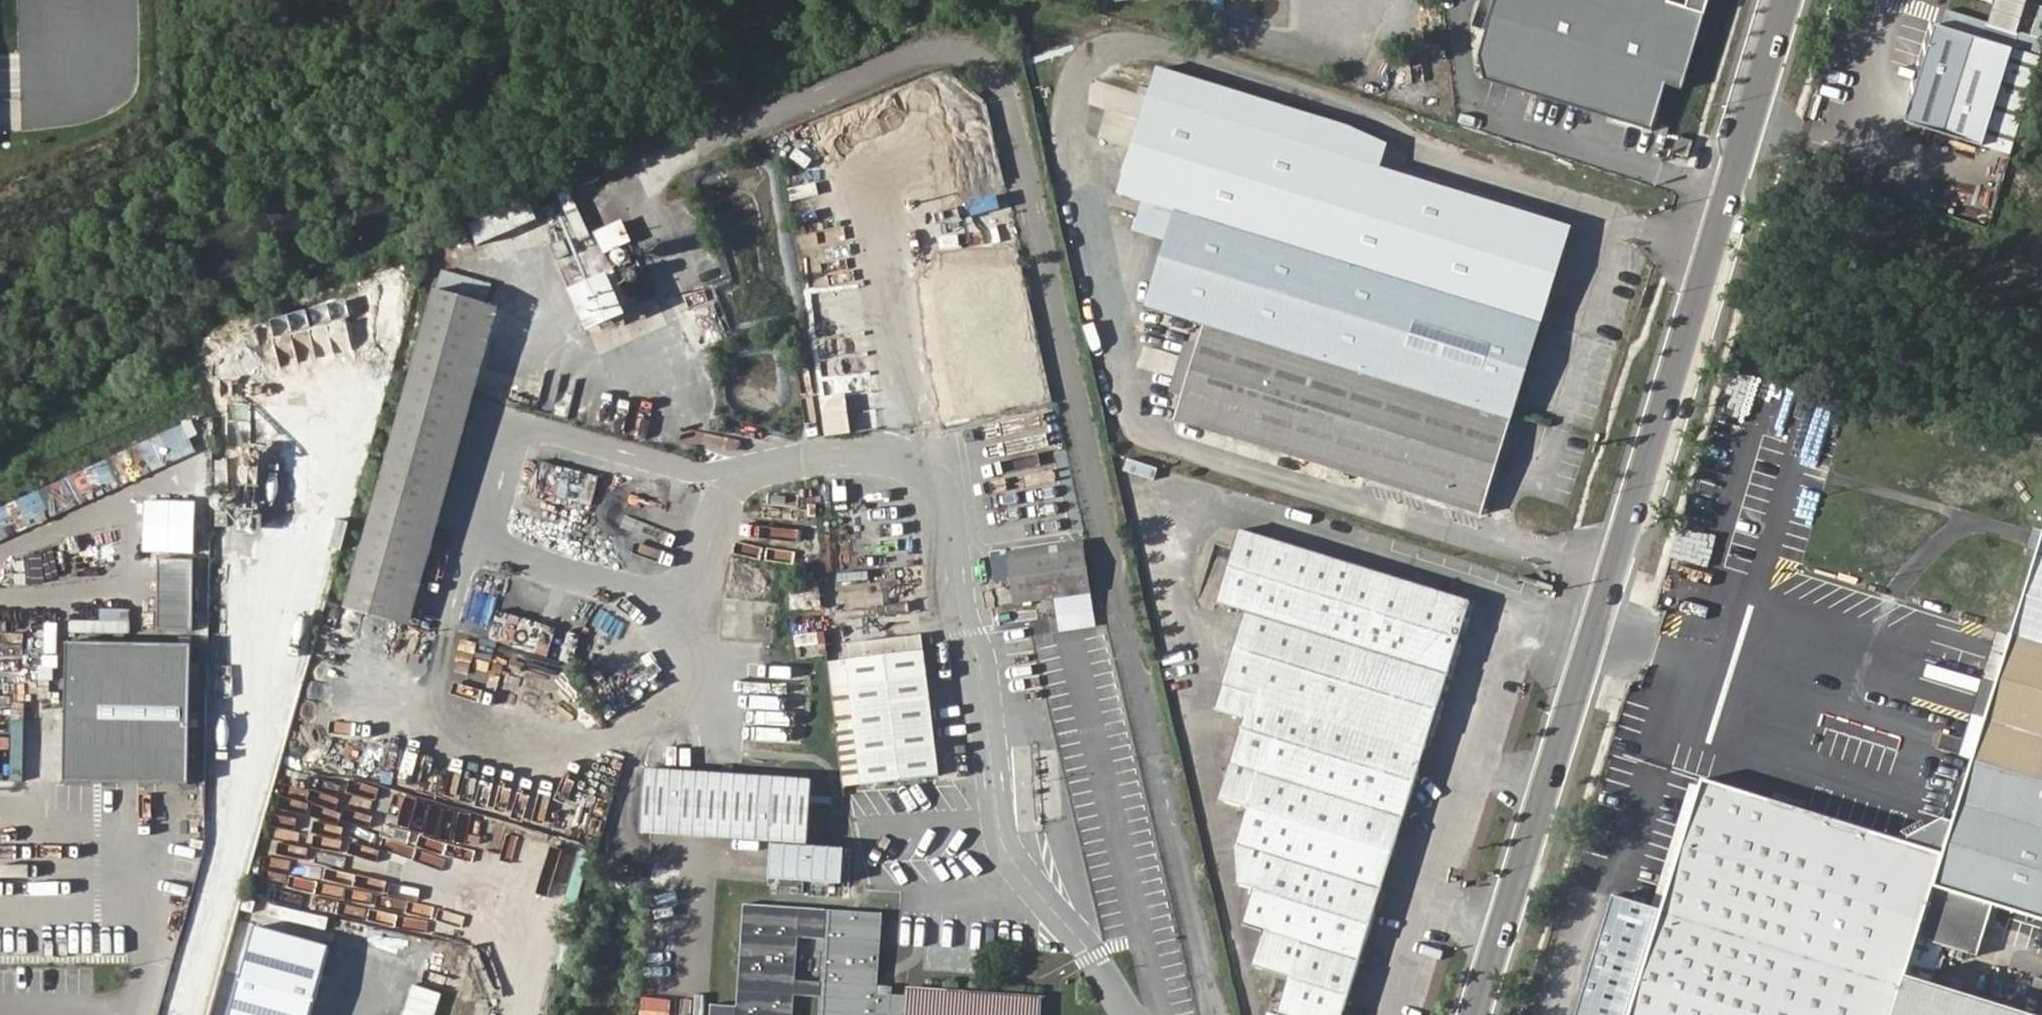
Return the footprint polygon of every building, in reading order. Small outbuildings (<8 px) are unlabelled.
[(1476,57),(1481,80),(1650,129),(1663,84),(1680,89),(1707,0),(1494,0),(1476,57)] [(1912,124),(1988,148),(2017,54),(2033,0),(1999,0),(1992,23),(1952,11),(1946,32),(1941,30),(1912,124)] [(2039,61),(2017,54),(1988,148),(2010,155),(2039,61)] [(1180,220),(1173,244),(1150,313),(1206,330),(1177,424),(1485,519),(1572,232),(1382,174),(1390,149),(1369,138),(1230,95),(1160,74),(1150,103),(1120,202),(1145,209),(1180,220)] [(1138,234),(1173,244),(1180,220),(1145,209),(1138,234)] [(602,254),(630,243),(622,220),(594,231),(602,254)] [(607,273),(568,291),(588,335),(628,316),(607,273)] [(438,284),(349,603),(400,617),(490,299),(438,284)] [(820,397),(825,437),(851,434),(846,394),(820,397)] [(168,497),(169,512),(191,511),(191,496),(168,497)] [(2025,580),(2032,582),(2041,585),(2041,527),(2025,580)] [(1229,766),(1257,776),(1236,847),(1266,855),(1243,928),(1272,938),(1249,1005),(1280,1014),(1343,1014),(1359,964),(1383,887),(1471,605),(1240,532),(1219,605),(1248,614),(1226,686),(1252,695),(1229,766)] [(1058,618),(1094,611),(1082,539),(1005,552),(1012,593),(1052,586),(1058,618)] [(199,555),(163,555),(161,626),(198,627),(199,555)] [(2025,580),(2016,611),(1942,854),(1697,778),(1656,914),(1612,900),(1577,1014),(2030,1014),(1905,975),(1930,893),(2041,928),(2041,585),(2032,582),(2025,580)] [(194,781),(197,641),(72,638),(70,778),(194,781)] [(922,639),(827,649),(843,780),(861,780),(861,772),(940,764),(922,639)] [(753,735),(799,738),(803,670),(757,666),(753,735)] [(809,843),(813,780),(645,769),(641,831),(809,843)] [(904,994),(877,992),(883,913),(745,904),(738,1005),(712,1003),(711,1014),(876,1014),(876,1012),(901,1014),(904,994)] [(905,981),(904,994),(901,1014),(1040,1014),(1041,996),(905,981)] [(314,1002),(236,985),(230,1014),(311,1014),(314,1002)]
